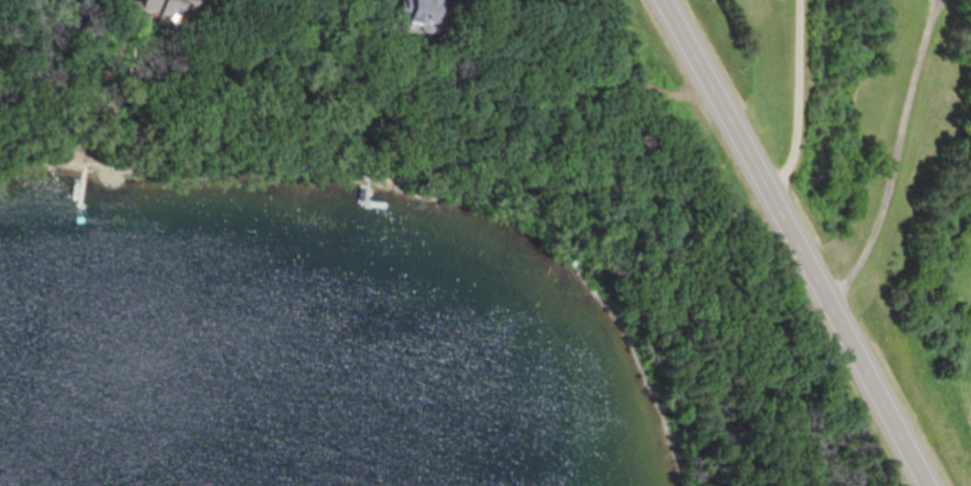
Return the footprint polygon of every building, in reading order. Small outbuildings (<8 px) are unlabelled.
[(135,10),(191,18),(193,0),(137,0),(135,10)] [(394,24),(428,33),(437,0),(400,0),(394,24)]
